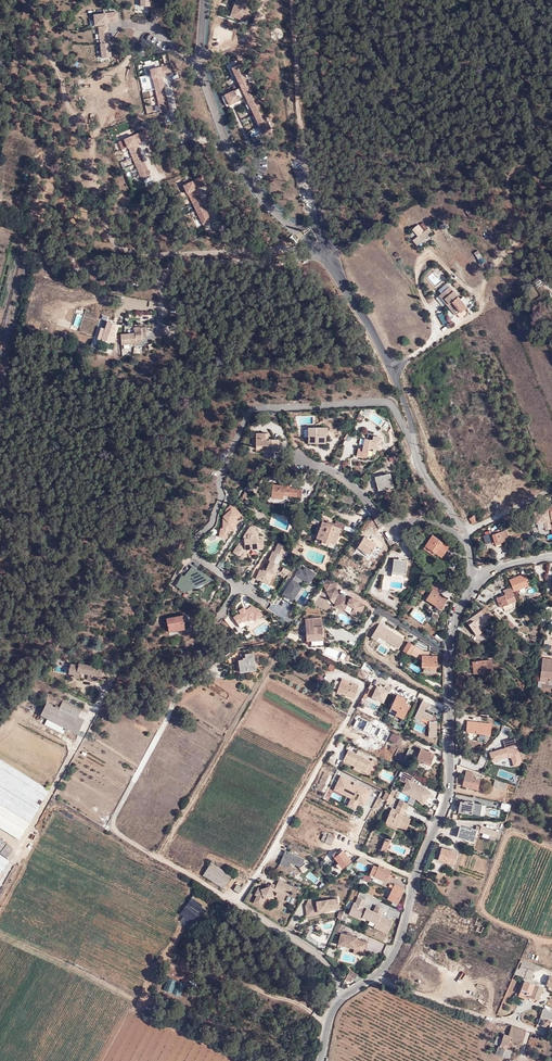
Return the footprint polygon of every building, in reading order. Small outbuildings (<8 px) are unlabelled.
[(229,15),(246,22),(250,12),(250,6),(252,0),(235,0),(229,15)] [(118,21),(117,12),(94,15),(96,28),(98,28),(102,60),(114,58),(109,22),(118,21)] [(239,63),(229,68),(240,89),(225,96),(230,106),(244,99),(260,130),(270,125),(239,63)] [(159,67),(161,76),(172,74),(170,65),(159,67)] [(169,109),(161,76),(159,67),(149,69),(151,78),(152,78),(160,111),(169,109)] [(133,135),(136,144),(146,139),(142,131),(133,135)] [(149,176),(136,144),(133,135),(123,139),(127,148),(128,148),(141,179),(149,176)] [(192,181),(196,189),(205,185),(201,176),(192,181)] [(211,221),(196,189),(192,181),(183,185),(187,194),(187,193),(202,225),(211,221)] [(428,235),(431,233),(432,232),(428,228),(425,229),(424,230),(419,224),(413,229),(423,240),(429,236),(428,235)] [(478,250),(473,254),(481,264),(486,261),(478,250)] [(438,289),(447,283),(438,270),(428,276),(438,289)] [(453,302),(457,307),(461,312),(467,307),(464,303),(467,300),(464,297),(461,299),(451,286),(446,290),(449,296),(447,297),(451,303),(453,302)] [(449,296),(446,290),(441,294),(444,299),(447,297),(449,296)] [(452,310),(457,307),(453,302),(451,303),(448,305),(452,310)] [(439,314),(443,325),(449,323),(445,312),(439,314)] [(119,322),(104,318),(98,339),(115,344),(117,336),(115,335),(119,322)] [(136,334),(121,335),(122,345),(144,343),(143,339),(153,338),(152,327),(135,328),(136,334)] [(308,443),(316,443),(316,440),(325,440),(325,436),(325,433),(327,433),(327,427),(308,427),(308,443)] [(266,448),(266,451),(278,451),(278,439),(268,439),(268,434),(256,433),(256,445),(263,446),(263,448),(266,448)] [(361,455),(366,456),(368,448),(370,448),(371,440),(364,438),(362,449),(359,448),(359,447),(357,447),(356,456),(360,457),(361,455)] [(389,474),(376,477),(379,490),(392,486),(389,474)] [(301,497),(301,489),(288,487),(289,486),(289,484),(288,483),(286,483),(285,483),(284,485),(272,484),(271,498),(282,499),(283,495),(301,497)] [(230,531),(244,518),(232,503),(224,510),(226,513),(219,518),(225,526),(217,533),(224,540),(232,534),(230,531)] [(546,506),(547,509),(533,510),(533,531),(551,530),(550,516),(551,515),(551,505),(546,506)] [(474,523),(479,519),(475,515),(470,518),(474,523)] [(315,518),(315,519),(340,529),(343,530),(345,524),(336,521),(334,523),(332,522),(331,524),(326,522),(315,518)] [(527,522),(524,518),(517,522),(519,527),(527,522)] [(340,529),(315,519),(313,524),(320,526),(314,541),(333,548),(340,529)] [(263,550),(263,538),(258,538),(257,526),(244,527),(245,544),(233,545),(234,557),(246,556),(246,551),(263,550)] [(494,541),(494,543),(500,541),(501,542),(509,540),(506,530),(503,531),(502,528),(494,530),(495,533),(491,534),(490,530),(484,532),(485,535),(483,535),(486,544),(494,541)] [(424,546),(434,553),(441,557),(448,546),(431,535),(424,546)] [(357,547),(361,549),(369,554),(372,550),(372,549),(376,552),(379,547),(376,544),(376,543),(364,536),(357,547)] [(433,556),(434,553),(424,546),(423,548),(433,556)] [(403,560),(398,559),(394,559),(391,576),(404,578),(407,560),(403,560)] [(289,576),(291,571),(283,567),(281,571),(289,576)] [(305,567),(303,570),(299,567),(295,575),(310,583),(316,573),(305,567)] [(529,585),(525,573),(509,580),(512,587),(503,590),(505,594),(496,598),(499,606),(502,604),(504,609),(509,607),(508,603),(515,600),(512,592),(529,585)] [(336,587),(339,583),(329,577),(324,584),(327,591),(336,587)] [(281,593),(292,601),(303,586),(292,578),(281,593)] [(336,587),(327,591),(331,601),(333,603),(335,604),(346,608),(352,611),(354,610),(360,614),(365,605),(353,598),(349,599),(346,598),(339,595),(336,587)] [(305,601),(309,592),(302,589),(298,598),(305,601)] [(443,600),(445,597),(432,589),(425,599),(435,605),(436,604),(441,607),(445,601),(443,600)] [(493,615),(487,610),(485,612),(483,609),(471,617),(473,620),(468,624),(476,636),(481,632),(478,628),(477,626),(482,623),(493,615)] [(357,618),(360,614),(354,610),(352,611),(351,614),(357,618)] [(184,629),(183,623),(183,620),(184,619),(183,615),(166,618),(169,632),(184,629)] [(313,627),(313,619),(305,619),(306,641),(323,639),(322,626),(313,627)] [(398,649),(404,637),(378,623),(371,635),(398,649)] [(414,646),(407,641),(402,650),(409,654),(414,646)] [(245,658),(242,659),(238,660),(240,672),(256,669),(252,652),(245,654),(245,656),(245,658)] [(436,656),(422,655),(421,666),(435,667),(436,656)] [(542,656),(540,676),(548,677),(547,680),(551,680),(551,659),(547,658),(547,656),(542,656)] [(484,660),(485,672),(492,671),(491,659),(484,660)] [(472,666),(473,673),(485,672),(484,660),(463,662),(463,667),(472,666)] [(86,678),(99,681),(101,672),(101,670),(93,668),(93,666),(78,663),(78,664),(70,663),(68,673),(72,674),(73,677),(75,679),(78,678),(79,677),(80,673),(87,674),(86,678)] [(358,686),(351,683),(350,685),(341,681),(337,691),(353,698),(358,686)] [(396,695),(390,707),(397,710),(395,715),(402,718),(409,706),(407,705),(408,704),(404,702),(406,700),(396,695)] [(428,737),(437,737),(437,716),(420,709),(428,709),(431,703),(422,699),(416,713),(416,726),(416,728),(422,730),(424,730),(424,725),(424,724),(428,726),(428,737)] [(71,731),(77,734),(79,728),(74,726),(78,717),(81,711),(62,701),(59,709),(46,703),(40,715),(47,718),(65,728),(71,731)] [(74,726),(79,728),(83,720),(78,717),(74,726)] [(65,728),(47,718),(45,724),(63,734),(65,730),(65,728)] [(392,725),(401,729),(403,725),(394,721),(392,725)] [(467,721),(466,730),(490,733),(491,724),(467,721)] [(389,739),(397,743),(399,735),(392,732),(389,739)] [(505,747),(489,751),(491,761),(510,756),(513,767),(522,764),(515,737),(503,740),(505,747)] [(419,752),(409,748),(403,760),(410,763),(412,759),(413,760),(414,757),(416,758),(422,761),(430,764),(434,754),(420,748),(419,752)] [(366,772),(371,761),(348,750),(343,760),(354,766),(366,772)] [(372,759),(371,761),(366,772),(354,766),(353,769),(367,776),(374,764),(377,765),(379,762),(372,759)] [(403,760),(400,766),(407,769),(410,763),(403,760)] [(19,841),(48,791),(0,761),(0,829),(19,841)] [(469,784),(468,787),(477,789),(479,780),(472,778),(473,772),(466,770),(463,782),(469,784)] [(365,805),(372,790),(340,775),(333,791),(349,798),(346,806),(355,810),(359,802),(365,805)] [(424,789),(408,780),(404,789),(419,797),(423,802),(430,794),(424,789)] [(416,798),(421,804),(423,802),(419,797),(404,789),(402,791),(416,798)] [(413,804),(415,800),(401,792),(398,797),(413,804)] [(405,809),(408,803),(400,799),(397,805),(405,809)] [(473,802),(466,801),(466,803),(464,802),(460,801),(458,811),(471,814),(473,802)] [(390,811),(385,821),(397,827),(405,830),(410,819),(403,816),(400,814),(401,812),(404,813),(405,809),(397,805),(395,809),(394,812),(390,811)] [(350,819),(328,809),(326,813),(333,816),(330,822),(335,824),(335,825),(345,829),(350,819)] [(483,821),(482,825),(501,830),(502,826),(483,821)] [(501,830),(482,825),(481,830),(500,835),(501,830)] [(456,837),(466,839),(466,837),(473,840),(477,830),(471,828),(470,830),(460,827),(456,837)] [(333,839),(324,835),(322,840),(331,844),(333,839)] [(6,858),(12,850),(12,849),(0,839),(0,853),(6,858)] [(386,852),(390,841),(384,839),(380,850),(386,852)] [(437,859),(453,864),(457,852),(441,847),(437,859)] [(12,850),(6,858),(10,861),(15,854),(14,851),(12,850)] [(338,863),(342,868),(351,861),(343,850),(339,852),(338,854),(336,852),(336,851),(332,854),(338,863)] [(287,868),(289,864),(300,868),(304,859),(284,851),(279,864),(287,868)] [(231,875),(212,864),(210,863),(203,874),(223,888),(231,875)] [(389,874),(391,870),(379,864),(378,867),(373,865),(369,873),(374,875),(374,876),(386,882),(388,877),(391,878),(392,875),(389,874)] [(321,866),(318,870),(327,877),(330,873),(321,866)] [(278,892),(276,896),(276,897),(282,900),(285,894),(286,895),(290,887),(277,880),(274,885),(271,883),(269,886),(267,887),(264,889),(261,890),(257,888),(254,895),(256,896),(253,903),(260,907),(264,900),(273,895),(271,890),(273,890),(278,892)] [(242,888),(237,884),(233,889),(239,893),(242,888)] [(403,889),(394,884),(393,885),(392,888),(387,899),(392,901),(391,904),(396,907),(403,892),(402,892),(403,889)] [(194,894),(187,904),(201,914),(210,905),(194,894)] [(387,933),(391,923),(387,922),(383,920),(384,917),(380,916),(383,909),(376,906),(373,911),(363,906),(365,901),(357,897),(355,903),(354,902),(350,912),(361,917),(385,927),(383,932),(387,933)] [(316,913),(329,911),(328,908),(338,906),(337,898),(314,902),(314,905),(305,906),(306,916),(316,915),(316,913)] [(181,921),(189,927),(195,920),(198,917),(201,914),(187,904),(180,914),(183,916),(181,921)] [(211,906),(210,905),(201,914),(204,916),(211,906)] [(195,920),(189,927),(191,928),(198,917),(195,920)] [(321,923),(323,930),(333,928),(332,921),(321,923)] [(383,932),(385,927),(375,923),(374,927),(383,932)] [(338,944),(354,948),(365,951),(367,942),(356,939),(357,938),(352,936),(346,935),(340,933),(338,944)] [(523,967),(519,967),(517,974),(531,980),(534,970),(526,967),(523,967)] [(350,971),(345,978),(351,982),(353,978),(354,979),(357,975),(350,971)] [(529,996),(537,999),(538,999),(543,987),(524,980),(521,988),(526,990),(526,992),(529,993),(529,996)] [(534,1001),(537,999),(529,996),(529,993),(526,992),(526,990),(521,988),(518,996),(534,1001)] [(540,1017),(547,1019),(551,1021),(551,1019),(551,1011),(543,1008),(540,1017)] [(540,1017),(538,1024),(541,1025),(547,1027),(549,1028),(551,1021),(547,1019),(540,1017)] [(525,1030),(511,1025),(508,1034),(504,1033),(502,1038),(500,1043),(499,1046),(507,1049),(508,1045),(509,1040),(512,1041),(520,1044),(525,1030)] [(512,1051),(507,1049),(499,1046),(498,1045),(495,1053),(509,1059),(512,1051)]
